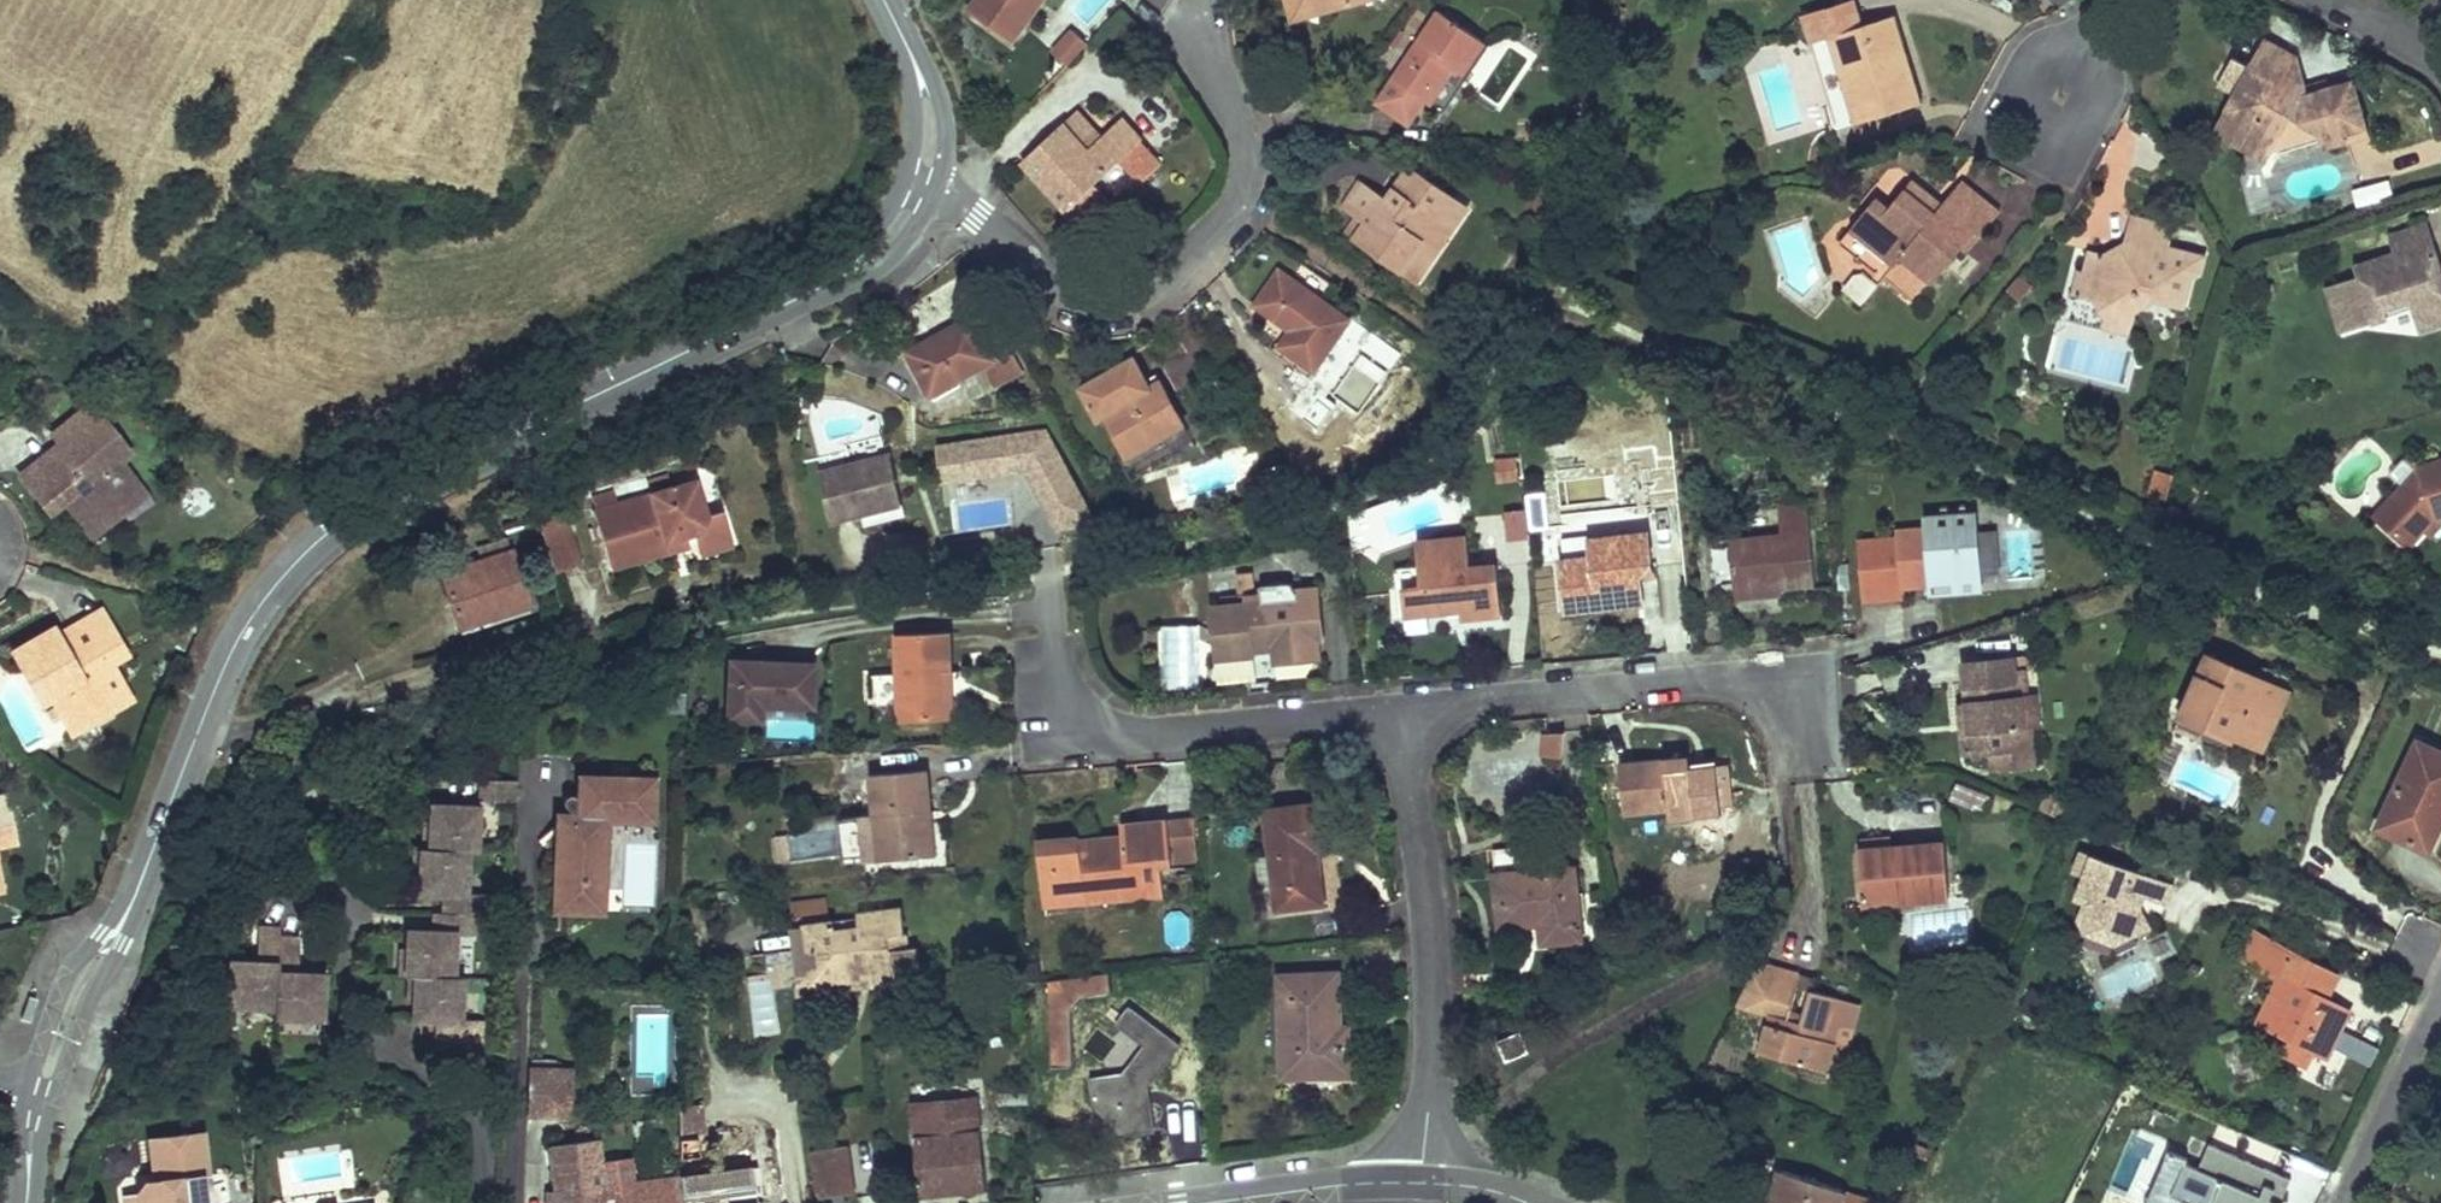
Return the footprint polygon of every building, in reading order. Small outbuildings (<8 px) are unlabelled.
[(968,9),(975,14),(985,0),(974,0),(968,9)] [(975,14),(1013,42),(1042,2),(1039,0),(985,0),(975,14)] [(1298,17),(1316,11),(1319,5),(1330,10),(1334,1),(1341,6),(1363,0),(1292,0),(1298,17)] [(1866,26),(1858,0),(1857,0),(1805,17),(1813,43),(1828,38),(1866,26)] [(1485,42),(1441,11),(1378,102),(1410,124),(1426,102),(1451,66),(1463,74),(1485,42)] [(1923,103),(1895,17),(1866,26),(1828,38),(1850,108),(1876,100),(1881,116),(1923,103)] [(1073,32),(1054,52),(1067,65),(1087,45),(1073,32)] [(2295,55),(2264,40),(2255,57),(2285,73),(2280,82),(2303,95),(2305,92),(2295,55)] [(1451,66),(1426,102),(1443,114),(1490,45),(1485,42),(1463,74),(1451,66)] [(2285,73),(2255,57),(2245,75),(2252,79),(2243,95),(2236,91),(2229,103),(2237,108),(2229,124),(2272,148),(2290,117),(2303,124),(2317,119),(2320,132),(2326,148),(2345,142),(2343,134),(2366,128),(2353,81),(2327,90),(2321,88),(2320,90),(2315,88),(2312,94),(2305,92),(2303,95),(2280,82),(2285,73)] [(2245,75),(2236,91),(2243,95),(2252,79),(2245,75)] [(1876,100),(1850,108),(1855,124),(1881,116),(1876,100)] [(2229,103),(2213,131),(2266,160),(2272,148),(2229,124),(2237,108),(2229,103)] [(1079,113),(1066,124),(1082,141),(1094,130),(1079,113)] [(2290,117),(2272,148),(2320,132),(2317,119),(2303,124),(2290,117)] [(1066,124),(1025,162),(1085,227),(1111,203),(1095,186),(1100,181),(1108,189),(1115,182),(1108,174),(1122,160),(1142,142),(1123,120),(1102,139),(1094,130),(1082,141),(1066,124)] [(2343,134),(2345,142),(2368,135),(2366,128),(2343,134)] [(1142,142),(1122,160),(1138,178),(1159,159),(1142,142)] [(1406,171),(1396,187),(1404,193),(1414,177),(1406,171)] [(1356,219),(1346,235),(1406,275),(1427,243),(1431,246),(1445,225),(1452,230),(1468,206),(1418,172),(1414,177),(1404,193),(1396,187),(1388,199),(1361,181),(1342,209),(1356,219)] [(1976,229),(1981,234),(2002,209),(1962,176),(1942,201),(1976,229)] [(1878,194),(1848,228),(1891,265),(1900,255),(1931,283),(1976,229),(1942,201),(1913,177),(1889,203),(1878,194)] [(2108,257),(2091,252),(2084,274),(2093,277),(2087,299),(2100,303),(2105,315),(2102,323),(2131,332),(2137,310),(2151,301),(2182,309),(2190,278),(2199,273),(2203,259),(2168,249),(2173,229),(2131,218),(2122,249),(2108,257)] [(2356,325),(2410,307),(2419,333),(2440,325),(2440,283),(2435,285),(2428,267),(2440,262),(2428,223),(2388,236),(2393,250),(2397,264),(2356,276),(2341,281),(2356,325)] [(1427,243),(1406,275),(1417,282),(1452,230),(1445,225),(1431,246),(1427,243)] [(2352,263),(2356,276),(2397,264),(2393,250),(2352,263)] [(2435,285),(2440,283),(2440,262),(2428,267),(2435,285)] [(1281,349),(1315,370),(1351,318),(1281,271),(1257,307),(1293,331),(1284,344),(1281,349)] [(2084,274),(2075,272),(2069,295),(2087,299),(2093,277),(2084,274)] [(2339,330),(2356,325),(2341,281),(2324,286),(2339,330)] [(937,341),(911,354),(933,395),(987,365),(996,361),(994,359),(972,318),(935,338),(937,341)] [(932,332),(907,347),(911,354),(937,341),(935,338),(932,332)] [(1284,344),(1275,338),(1268,349),(1310,377),(1315,370),(1281,349),(1284,344)] [(996,361),(987,365),(999,387),(1024,372),(1012,349),(994,359),(996,361)] [(1145,379),(1133,359),(1084,388),(1102,418),(1108,415),(1125,444),(1145,433),(1150,442),(1185,422),(1163,383),(1151,390),(1145,379)] [(1165,367),(1145,379),(1151,390),(1163,383),(1172,378),(1165,367)] [(56,456),(26,478),(50,510),(66,498),(86,526),(116,504),(125,517),(151,498),(126,464),(135,458),(98,408),(57,438),(65,449),(74,462),(65,468),(56,456)] [(1145,433),(1125,444),(1136,464),(1191,433),(1185,422),(1150,442),(1145,433)] [(1045,429),(939,441),(945,477),(1026,466),(1063,528),(1103,522),(1045,429)] [(65,449),(56,456),(65,468),(74,462),(65,449)] [(2393,470),(2407,482),(2424,465),(2410,452),(2393,470)] [(892,457),(821,474),(833,524),(904,507),(892,457)] [(1516,457),(1493,457),(1493,482),(1516,482),(1516,457)] [(2375,517),(2409,546),(2422,532),(2431,522),(2440,518),(2440,461),(2425,466),(2424,465),(2407,482),(2375,517)] [(721,505),(707,509),(697,473),(671,480),(685,528),(693,525),(700,551),(718,546),(732,542),(721,505)] [(671,480),(670,476),(648,482),(652,495),(618,505),(598,510),(594,511),(609,568),(646,557),(644,547),(687,535),(685,528),(671,480)] [(614,493),(594,499),(598,510),(618,505),(614,493)] [(116,504),(86,526),(96,538),(125,517),(116,504)] [(1506,540),(1527,538),(1524,510),(1504,511),(1506,540)] [(1887,553),(1863,554),(1867,604),(1902,601),(1901,587),(1932,586),(1958,583),(1977,581),(1976,572),(1974,535),(1972,515),(1927,519),(1927,529),(1897,531),(1898,551),(1899,565),(1888,566),(1887,553)] [(556,569),(580,561),(565,516),(540,524),(556,569)] [(2422,532),(2431,540),(2440,529),(2440,518),(2431,522),(2422,532)] [(1996,570),(1993,533),(1974,535),(1976,572),(1996,570)] [(1561,565),(1567,614),(1644,605),(1642,580),(1640,566),(1652,565),(1649,534),(1589,541),(1591,557),(1580,558),(1581,563),(1561,565)] [(1780,588),(1815,586),(1810,534),(1728,542),(1733,593),(1780,588)] [(480,561),(443,572),(458,625),(528,604),(507,535),(475,544),(480,561)] [(644,547),(646,557),(689,545),(687,535),(644,547)] [(1462,619),(1502,614),(1496,566),(1471,569),(1468,538),(1415,544),(1421,588),(1401,590),(1405,619),(1451,613),(1450,603),(1460,602),(1461,612),(1462,619)] [(1887,553),(1888,566),(1899,565),(1898,551),(1887,553)] [(1640,566),(1642,580),(1652,565),(1640,566)] [(1395,587),(1418,585),(1416,569),(1393,572),(1395,587)] [(1977,588),(1977,581),(1958,583),(1932,586),(1933,592),(1977,588)] [(1780,588),(1733,593),(1735,603),(1781,598),(1780,588)] [(1294,601),(1211,608),(1215,661),(1256,658),(1255,653),(1254,645),(1274,643),(1276,663),(1318,660),(1317,640),(1322,640),(1318,591),(1293,593),(1294,601)] [(98,602),(83,612),(110,653),(125,644),(98,602)] [(1450,603),(1451,613),(1461,612),(1460,602),(1450,603)] [(54,630),(49,623),(11,647),(44,697),(53,691),(77,727),(104,710),(95,697),(125,677),(110,653),(83,612),(65,624),(74,638),(64,644),(54,630)] [(65,624),(54,630),(64,644),(74,638),(65,624)] [(903,723),(942,722),(941,674),(950,674),(949,633),(898,634),(903,723)] [(1963,732),(1964,754),(1990,752),(2011,750),(2017,728),(2037,725),(2035,698),(2029,699),(2027,678),(2033,677),(2031,657),(1964,663),(1968,705),(1971,731),(1963,732)] [(2288,694),(2207,658),(2181,716),(2209,728),(2211,724),(2264,748),(2288,694)] [(816,666),(733,663),(732,705),(762,705),(814,707),(816,666)] [(125,677),(95,697),(104,710),(134,690),(125,677)] [(762,705),(732,705),(731,719),(762,720),(762,705)] [(1960,705),(1963,732),(1971,731),(1968,705),(1960,705)] [(2011,750),(1990,752),(1992,766),(2040,760),(2037,725),(2017,728),(2011,750)] [(1547,734),(1543,761),(1563,763),(1567,737),(1547,734)] [(2418,743),(2378,827),(2425,850),(2440,814),(2440,755),(2418,743)] [(1678,760),(1680,771),(1691,770),(1690,759),(1678,760)] [(1678,760),(1619,766),(1623,811),(1667,807),(1668,814),(1668,823),(1695,821),(1724,817),(1722,808),(1719,782),(1731,781),(1729,766),(1691,770),(1680,771),(1678,760)] [(928,770),(871,774),(879,862),(925,858),(921,814),(931,813),(928,770)] [(651,821),(650,780),(612,780),(613,786),(585,786),(571,799),(569,797),(564,796),(560,799),(559,805),(560,807),(572,820),(556,835),(556,907),(562,907),(562,913),(590,913),(590,887),(601,888),(601,854),(591,842),(591,821),(651,821)] [(477,801),(513,803),(514,782),(478,781),(477,801)] [(1719,782),(1722,808),(1734,806),(1731,781),(1719,782)] [(11,838),(2,796),(0,796),(0,840),(11,838)] [(1276,880),(1280,910),(1326,904),(1320,851),(1332,849),(1326,803),(1268,810),(1273,856),(1276,880)] [(444,1043),(482,1044),(482,1022),(458,1021),(460,978),(451,978),(453,935),(475,937),(476,916),(485,917),(486,896),(464,895),(466,853),(475,854),(477,808),(430,806),(428,850),(419,849),(417,894),(442,895),(449,896),(448,915),(441,915),(440,935),(433,935),(409,933),(407,978),(418,979),(416,1006),(416,1023),(437,1024),(444,1025),(444,1043)] [(1667,807),(1623,811),(1624,817),(1668,814),(1667,807)] [(921,814),(925,858),(935,857),(931,813),(921,814)] [(2425,850),(2435,854),(2440,841),(2440,814),(2425,850)] [(1724,817),(1695,821),(1697,832),(1725,829),(1724,817)] [(1162,867),(1201,863),(1199,820),(1122,829),(1123,839),(1124,849),(1082,853),(1080,844),(1080,839),(1038,844),(1045,900),(1103,893),(1105,901),(1165,896),(1162,867)] [(1123,839),(1080,844),(1082,853),(1124,849),(1123,839)] [(1894,902),(1949,896),(1943,843),(1888,849),(1889,862),(1856,866),(1859,900),(1893,896),(1894,902)] [(2082,845),(2073,867),(2084,872),(2075,895),(2084,898),(2078,916),(2083,928),(2115,940),(2127,935),(2139,905),(2129,900),(2134,889),(2165,901),(2173,881),(2082,845)] [(1854,852),(1856,866),(1889,862),(1888,849),(1854,852)] [(1492,854),(1495,879),(1535,874),(1532,850),(1492,854)] [(1258,857),(1261,882),(1276,880),(1273,856),(1258,857)] [(1535,874),(1495,879),(1501,930),(1539,925),(1539,930),(1557,927),(1559,942),(1584,939),(1576,869),(1535,874)] [(1103,893),(1045,900),(1046,909),(1105,901),(1103,893)] [(442,895),(441,915),(448,915),(449,896),(442,895)] [(1893,896),(1859,900),(1860,906),(1894,902),(1893,896)] [(824,899),(789,903),(792,929),(826,925),(824,899)] [(2139,906),(2127,935),(2148,926),(2139,906)] [(895,971),(921,967),(918,947),(907,948),(902,909),(857,915),(858,920),(826,925),(792,929),(796,954),(808,953),(813,983),(849,979),(865,976),(864,970),(872,969),(874,983),(897,980),(895,971)] [(434,914),(433,935),(440,935),(441,915),(434,914)] [(1539,930),(1541,944),(1559,942),(1557,927),(1539,930)] [(277,1019),(324,1022),(326,978),(300,976),(302,942),(282,941),(282,932),(261,931),(259,965),(233,964),(231,1008),(277,1010),(277,1019)] [(2254,934),(2240,958),(2248,963),(2262,938),(2254,934)] [(2315,1051),(2324,1056),(2348,1013),(2324,1000),(2315,995),(2327,974),(2262,938),(2248,963),(2282,981),(2259,1022),(2288,1038),(2281,1051),(2306,1066),(2315,1051)] [(808,953),(796,954),(800,985),(813,983),(808,953)] [(1758,961),(1744,990),(1773,998),(1782,969),(1758,961)] [(895,971),(897,980),(922,976),(921,967),(895,971)] [(865,976),(849,979),(850,989),(874,986),(874,983),(872,969),(864,970),(865,976)] [(1773,998),(1758,1051),(1825,1070),(1840,1018),(1833,1016),(1838,998),(1810,991),(1803,1014),(1801,1022),(1788,1018),(1790,1010),(1797,987),(1800,974),(1782,969),(1773,998)] [(1046,982),(1051,1069),(1073,1067),(1070,1014),(1083,997),(1111,994),(1109,974),(1046,982)] [(1800,974),(1797,987),(1810,991),(1813,977),(1800,974)] [(2327,974),(2315,995),(2324,1000),(2336,979),(2327,974)] [(1280,978),(1285,1076),(1354,1073),(1353,1043),(1340,1044),(1340,1027),(1337,975),(1280,978)] [(406,1006),(416,1006),(418,979),(407,978),(406,1006)] [(1840,1018),(1825,1070),(1839,1074),(1859,1004),(1838,998),(1833,1016),(1840,1018)] [(1149,1087),(1180,1047),(1131,1009),(1120,1023),(1149,1046),(1126,1075),(1092,1079),(1095,1102),(1115,1099),(1119,1128),(1154,1123),(1149,1087)] [(1790,1010),(1788,1018),(1801,1022),(1803,1014),(1790,1010)] [(444,1025),(437,1024),(436,1042),(444,1043),(444,1025)] [(1340,1027),(1340,1044),(1353,1043),(1352,1026),(1340,1027)] [(2336,1052),(2370,1067),(2379,1048),(2344,1033),(2336,1052)] [(1522,1035),(1499,1043),(1506,1062),(1529,1052),(1522,1035)] [(527,1068),(525,1117),(562,1118),(563,1070),(527,1068)] [(570,1070),(563,1070),(562,1118),(568,1118),(570,1070)] [(1095,1102),(1120,1137),(1119,1128),(1115,1099),(1095,1102)] [(915,1106),(924,1198),(986,1191),(977,1100),(915,1106)] [(679,1106),(679,1139),(707,1135),(704,1103),(679,1106)] [(1120,1137),(1155,1131),(1154,1123),(1119,1128),(1120,1137)] [(202,1183),(209,1182),(203,1139),(149,1146),(155,1187),(144,1189),(138,1197),(139,1202),(205,1202),(202,1183)] [(758,1171),(606,1188),(601,1141),(554,1146),(559,1194),(572,1192),(573,1202),(763,1202),(758,1171)] [(1919,1145),(1915,1156),(1921,1158),(1924,1148),(1919,1145)] [(850,1195),(844,1147),(812,1151),(818,1199),(850,1195)] [(1924,1148),(1921,1158),(1927,1159),(1931,1150),(1924,1148)] [(2146,1202),(2284,1202),(2292,1183),(2209,1149),(2202,1165),(2167,1151),(2146,1202)] [(1877,1153),(1870,1170),(1885,1176),(1892,1158),(1877,1153)] [(1768,1202),(1841,1202),(1846,1191),(1780,1168),(1768,1202)] [(572,1192),(559,1194),(550,1195),(550,1202),(573,1202),(572,1192)]
